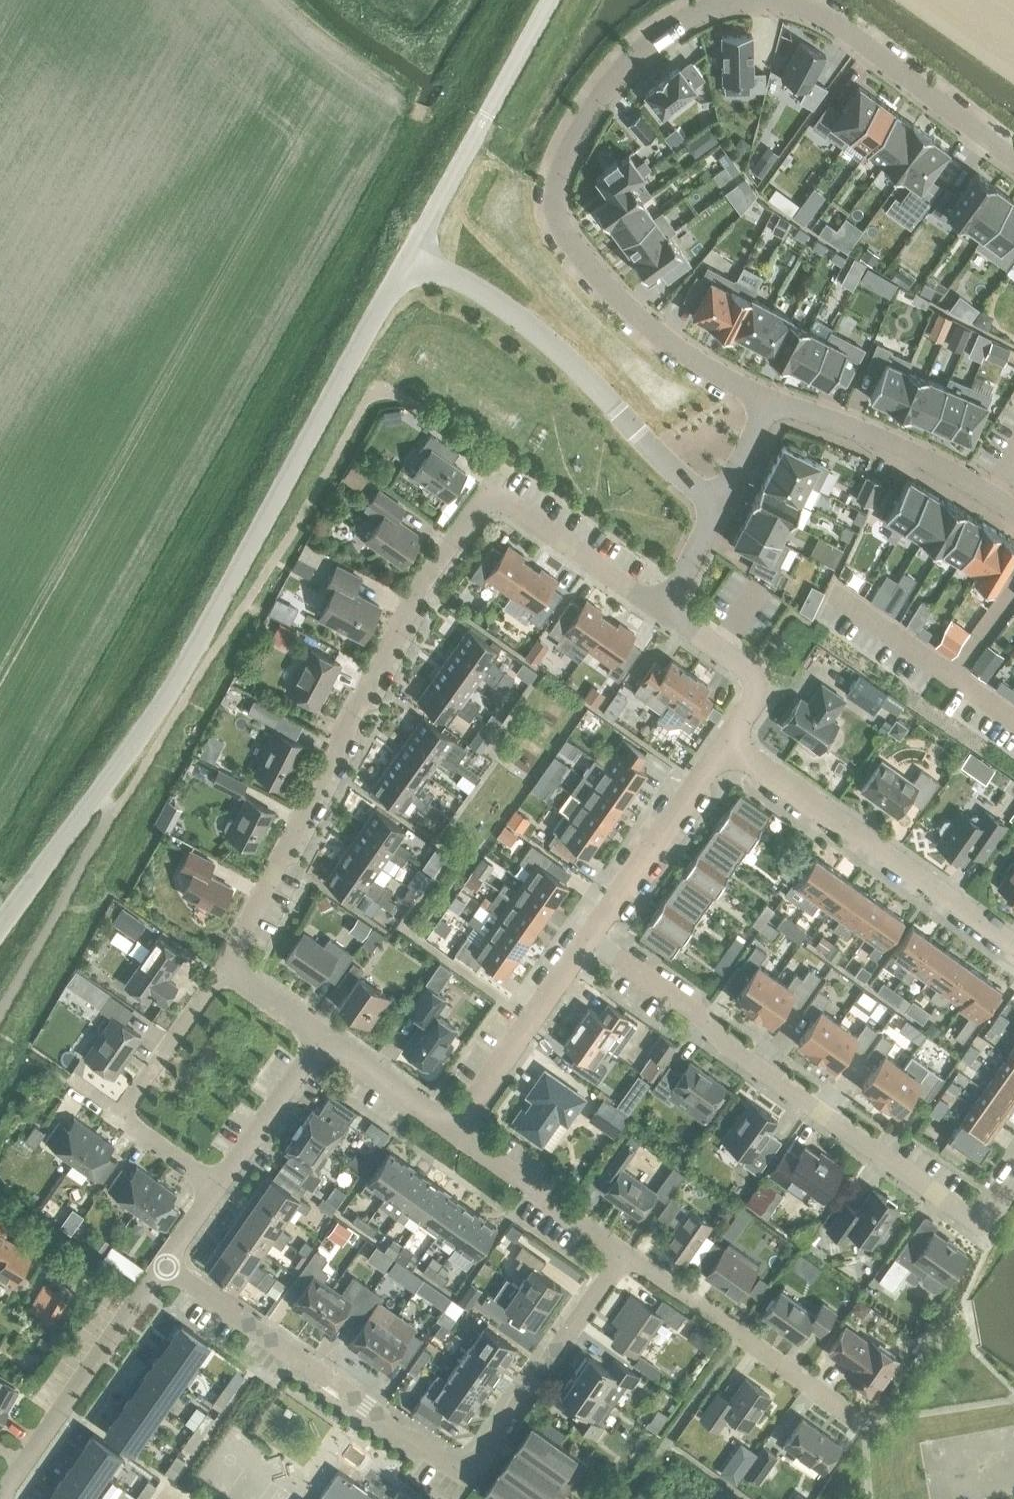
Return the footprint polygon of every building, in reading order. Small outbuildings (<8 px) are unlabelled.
[(723,84),(751,83),(751,91),(765,91),(764,73),(752,73),(751,35),(722,36),(723,84)] [(799,101),(812,108),(827,88),(812,80),(825,55),(800,42),(781,78),(805,90),(799,101)] [(655,85),(644,93),(661,115),(695,88),(693,86),(702,79),(688,61),(679,68),(678,67),(667,76),(666,74),(654,83),(655,85)] [(826,132),(825,133),(843,146),(877,100),(859,87),(839,114),(826,132)] [(843,146),(843,147),(849,139),(866,151),(895,113),(877,100),(843,146)] [(839,114),(828,105),(812,127),(824,135),(825,133),(826,132),(839,114)] [(914,124),(912,123),(911,125),(895,113),(866,151),(883,164),(882,165),(883,166),(914,124)] [(628,123),(645,143),(656,134),(646,122),(639,114),(628,123)] [(900,178),(931,137),(914,124),(883,166),(900,178)] [(708,125),(693,137),(702,149),(718,138),(708,125)] [(673,127),(662,136),(672,148),(684,139),(673,127)] [(900,178),(901,179),(902,177),(913,185),(920,190),(928,178),(948,151),(930,139),(931,137),(900,178)] [(740,139),(733,147),(741,154),(748,145),(740,139)] [(732,161),(725,152),(718,156),(725,166),(732,161)] [(649,168),(644,161),(636,166),(631,159),(628,156),(618,163),(616,159),(603,168),(606,172),(596,179),(609,197),(594,207),(595,208),(649,168)] [(770,164),(760,157),(751,170),(761,177),(770,164)] [(725,166),(732,176),(739,171),(732,161),(725,166)] [(595,208),(607,226),(650,194),(638,178),(650,169),(649,168),(595,208)] [(947,190),(932,211),(942,219),(946,213),(964,227),(965,225),(993,187),(994,185),(976,172),(957,197),(947,190)] [(738,183),(745,193),(752,188),(745,180),(744,178),(738,183)] [(913,185),(900,202),(919,216),(940,187),(928,178),(920,190),(913,185)] [(993,187),(965,225),(982,238),(1011,199),(993,187)] [(650,195),(650,194),(607,226),(608,226),(609,225),(621,242),(661,212),(653,218),(641,202),(650,195)] [(786,197),(779,207),(791,215),(798,205),(786,197)] [(977,246),(1005,266),(1013,253),(1013,240),(1010,238),(1013,232),(1013,202),(1011,199),(982,238),(977,246)] [(803,202),(793,216),(796,218),(803,223),(813,209),(803,202)] [(632,260),(633,260),(674,230),(661,212),(621,242),(634,259),(632,260)] [(780,215),(772,231),(782,237),(790,222),(780,215)] [(825,223),(817,233),(829,240),(836,230),(825,223)] [(798,228),(794,234),(804,241),(808,234),(798,228)] [(633,260),(646,279),(657,271),(666,283),(690,265),(681,253),(668,236),(675,231),(674,230),(633,260)] [(836,230),(829,240),(847,252),(853,243),(836,230)] [(816,240),(812,247),(822,253),(824,250),(826,246),(816,240)] [(865,248),(860,256),(871,263),(876,255),(865,248)] [(834,251),(830,259),(840,265),(845,258),(834,251)] [(710,327),(711,328),(735,281),(735,280),(734,282),(707,268),(701,280),(709,283),(697,306),(692,316),(711,326),(710,327)] [(684,299),(697,306),(709,283),(701,280),(696,277),(684,299)] [(730,337),(754,291),(735,281),(711,328),(730,337)] [(923,282),(917,293),(928,299),(934,288),(923,282)] [(756,291),(754,291),(730,337),(731,338),(734,333),(752,343),(770,307),(752,298),(756,291)] [(959,295),(948,310),(952,312),(969,321),(978,309),(959,295)] [(768,358),(790,317),(770,307),(752,343),(770,352),(768,357),(768,358)] [(938,312),(928,335),(941,342),(951,319),(938,312)] [(977,313),(972,323),(984,329),(989,319),(977,313)] [(791,317),(790,317),(768,358),(788,368),(808,329),(790,320),(791,317)] [(956,323),(947,344),(960,350),(969,329),(956,323)] [(809,330),(808,329),(788,368),(789,367),(808,376),(831,332),(830,332),(825,340),(808,331),(809,330)] [(833,377),(851,343),(831,332),(808,376),(827,387),(833,377)] [(1002,363),(1008,350),(991,342),(985,356),(1002,363)] [(833,377),(845,384),(863,349),(851,343),(833,377)] [(889,353),(890,351),(877,345),(867,368),(880,374),(889,353)] [(910,362),(889,353),(880,374),(869,398),(889,407),(889,408),(890,409),(910,362)] [(926,377),(918,374),(907,369),(911,362),(910,362),(890,409),(909,417),(926,377)] [(927,378),(926,377),(909,417),(910,417),(911,416),(930,424),(946,387),(927,379),(927,378)] [(946,387),(930,424),(950,433),(969,387),(949,379),(946,387)] [(950,433),(970,442),(990,396),(969,387),(950,433)] [(400,410),(383,412),(385,423),(401,421),(400,410)] [(425,456),(415,471),(411,469),(406,476),(425,488),(427,485),(446,499),(465,472),(445,459),(452,449),(430,434),(418,451),(425,456)] [(782,447),(773,465),(817,488),(827,468),(802,455),(804,451),(789,444),(787,447),(783,445),(782,447)] [(352,465),(343,478),(357,488),(366,475),(352,465)] [(800,503),(801,503),(799,502),(808,485),(817,489),(817,488),(773,465),(763,484),(762,483),(761,484),(800,503)] [(867,476),(856,499),(869,505),(878,486),(880,482),(867,476)] [(927,491),(907,479),(898,494),(882,521),(892,527),(901,533),(927,491)] [(752,503),(790,523),(800,503),(761,484),(752,503)] [(384,514),(365,540),(400,565),(420,537),(394,519),(402,508),(378,490),(369,503),(384,514)] [(946,501),(945,500),(944,501),(927,491),(901,533),(902,533),(904,529),(921,539),(921,540),(922,541),(946,501)] [(922,541),(940,552),(964,511),(946,501),(922,541)] [(788,546),(788,545),(780,541),(789,523),(790,524),(790,523),(752,503),(751,504),(753,505),(743,523),(788,546)] [(858,509),(852,520),(860,524),(865,513),(858,509)] [(965,512),(964,511),(940,552),(941,553),(941,551),(959,562),(983,523),(982,522),(981,524),(964,513),(965,512)] [(778,565),(786,550),(788,546),(743,523),(733,543),(756,555),(778,565)] [(983,523),(959,562),(977,573),(973,579),(973,580),(1001,534),(983,523)] [(847,541),(852,529),(843,525),(837,536),(847,541)] [(892,527),(885,538),(895,543),(901,533),(892,527)] [(1001,534),(973,580),(993,592),(1013,556),(1013,541),(1001,534)] [(816,536),(806,555),(832,567),(841,549),(816,536)] [(486,578),(509,594),(529,565),(521,559),(523,556),(507,545),(502,553),(491,546),(469,577),(481,585),(486,578)] [(755,571),(773,580),(780,566),(778,565),(756,555),(750,568),(755,571)] [(292,570),(309,578),(315,566),(298,558),(292,570)] [(529,565),(509,594),(532,610),(527,618),(539,626),(561,594),(551,587),(556,579),(541,568),(538,572),(529,565)] [(319,616),(362,638),(378,606),(352,592),(359,578),(336,566),(325,586),(332,590),(319,616)] [(869,587),(860,581),(854,589),(863,595),(869,587)] [(891,592),(880,584),(870,600),(881,608),(891,592)] [(453,592),(446,602),(456,609),(460,603),(459,596),(453,592)] [(881,608),(892,615),(902,599),(891,592),(881,608)] [(811,619),(817,607),(805,599),(800,610),(811,619)] [(570,600),(548,632),(558,639),(554,645),(566,653),(568,650),(570,648),(575,641),(587,649),(608,620),(599,614),(601,611),(586,600),(580,608),(570,600)] [(921,626),(911,619),(907,626),(916,632),(921,626)] [(608,620),(587,649),(611,665),(606,672),(617,680),(639,649),(629,641),(634,634),(619,623),(617,626),(608,620)] [(272,640),(288,648),(296,630),(280,622),(272,640)] [(916,632),(926,639),(931,633),(921,626),(916,632)] [(467,629),(454,647),(508,686),(513,679),(490,662),(498,651),(467,629)] [(945,631),(935,645),(951,657),(961,642),(945,631)] [(525,656),(536,664),(548,646),(537,638),(525,656)] [(791,645),(781,638),(775,646),(786,653),(791,645)] [(454,647),(442,665),(473,686),(480,676),(503,692),(508,686),(454,647)] [(288,692),(316,706),(331,678),(332,679),(339,664),(309,649),(288,692)] [(984,679),(996,663),(983,654),(971,670),(984,679)] [(632,692),(661,712),(689,671),(670,658),(664,667),(655,660),(651,665),(632,692)] [(520,672),(531,679),(536,672),(525,664),(520,672)] [(442,665),(429,682),(473,714),(478,706),(465,697),(473,686),(442,665)] [(662,712),(657,720),(667,727),(679,725),(689,732),(696,721),(708,705),(711,700),(701,693),(707,684),(689,671),(661,712),(662,712)] [(853,683),(845,694),(873,713),(880,702),(886,694),(858,675),(853,683)] [(1010,688),(1000,681),(995,687),(1005,694),(1010,688)] [(473,714),(429,682),(416,700),(447,722),(455,711),(468,720),(473,714)] [(837,725),(829,720),(843,699),(821,684),(807,704),(799,699),(782,724),(819,750),(837,725)] [(583,697),(597,706),(605,694),(592,685),(583,697)] [(1013,700),(1013,690),(1010,688),(1005,694),(1013,700)] [(253,700),(247,712),(275,727),(277,728),(275,731),(293,740),(301,724),(282,714),(253,700)] [(712,706),(706,714),(714,720),(720,711),(712,706)] [(491,715),(485,723),(496,730),(502,721),(492,714),(491,715)] [(422,717),(409,735),(453,767),(463,773),(476,782),(481,775),(458,760),(466,749),(453,739),(422,717)] [(884,719),(878,728),(884,733),(890,724),(884,719)] [(887,730),(899,739),(908,727),(896,719),(887,730)] [(475,733),(468,743),(481,751),(488,741),(496,730),(485,723),(483,721),(475,733)] [(254,774),(281,787),(303,745),(293,740),(275,731),(254,774)] [(409,735),(397,753),(427,774),(435,764),(448,774),(453,767),(409,735)] [(615,749),(603,765),(634,787),(646,770),(637,764),(645,754),(622,738),(614,748),(615,749)] [(565,739),(557,750),(565,756),(573,745),(565,739)] [(205,745),(199,756),(213,763),(218,752),(205,745)] [(963,761),(959,766),(972,775),(981,761),(969,752),(963,761)] [(397,753),(384,770),(428,801),(433,794),(420,785),(427,774),(397,753)] [(593,758),(581,776),(622,804),(634,787),(603,765),(593,758)] [(860,790),(896,816),(908,798),(921,807),(938,782),(921,770),(912,782),(881,760),(860,790)] [(549,762),(542,772),(550,778),(557,767),(549,762)] [(453,767),(448,774),(457,780),(463,773),(453,767)] [(211,782),(238,796),(245,783),(218,770),(211,782)] [(428,801),(384,770),(371,788),(390,802),(387,806),(399,814),(401,810),(402,810),(409,799),(423,808),(431,814),(436,807),(428,801)] [(550,778),(542,772),(535,783),(543,788),(550,778)] [(581,776),(570,792),(610,821),(622,804),(581,776)] [(564,813),(599,837),(610,821),(570,792),(558,808),(564,813)] [(739,794),(722,818),(753,839),(770,815),(739,794)] [(223,828),(225,832),(228,834),(227,836),(253,849),(265,825),(266,825),(273,812),(245,798),(237,815),(235,821),(231,819),(227,820),(223,828)] [(374,809),(361,828),(405,858),(411,851),(397,842),(405,830),(374,809)] [(507,821),(507,822),(516,828),(525,817),(515,810),(512,814),(507,821)] [(161,812),(153,826),(169,834),(176,820),(161,812)] [(939,828),(940,832),(944,835),(937,844),(962,862),(972,848),(976,847),(985,853),(1005,825),(987,813),(983,820),(976,814),(971,815),(969,818),(960,812),(952,823),(949,821),(944,822),(939,828)] [(599,837),(564,813),(551,830),(555,832),(547,843),(573,861),(581,850),(587,854),(599,837)] [(722,818),(705,841),(736,863),(753,839),(722,818)] [(503,827),(496,837),(508,845),(515,835),(503,827)] [(361,828),(349,845),(380,866),(387,856),(401,865),(405,858),(361,828)] [(705,841),(689,864),(719,886),(736,863),(705,841)] [(531,870),(523,881),(553,902),(566,884),(546,869),(553,860),(531,844),(519,862),(531,870)] [(349,845),(337,863),(342,867),(387,898),(392,891),(373,877),(380,866),(349,845)] [(436,847),(429,858),(436,863),(439,865),(446,855),(443,853),(436,847)] [(206,875),(212,862),(189,851),(179,869),(191,875),(181,894),(217,912),(223,900),(225,900),(231,888),(206,875)] [(794,853),(788,862),(795,867),(801,858),(794,853)] [(472,871),(483,879),(493,865),(482,857),(475,867),(472,871)] [(797,904),(804,909),(832,870),(814,857),(793,886),(804,894),(797,904)] [(795,867),(788,862),(780,874),(787,879),(795,867)] [(342,867),(337,863),(324,881),(354,902),(351,905),(362,912),(372,898),(376,900),(389,910),(394,903),(395,903),(387,898),(342,867)] [(1007,875),(998,888),(1013,899),(1013,863),(1011,863),(1005,872),(1007,875)] [(689,864),(672,889),(703,910),(719,886),(689,864)] [(418,867),(406,885),(409,887),(416,891),(419,894),(425,885),(432,876),(418,867)] [(818,904),(829,911),(849,882),(832,870),(804,909),(811,914),(818,904)] [(472,871),(465,882),(475,890),(483,879),(472,871)] [(499,890),(511,899),(541,920),(553,902),(523,881),(516,892),(504,883),(499,890)] [(832,929),(839,934),(867,895),(849,882),(829,911),(839,918),(832,929)] [(409,887),(400,899),(407,904),(416,891),(409,887)] [(672,889),(656,912),(687,933),(703,910),(672,889)] [(325,894),(315,899),(319,909),(329,904),(325,894)] [(853,929),(864,936),(885,907),(867,895),(839,934),(846,939),(853,929)] [(453,898),(447,907),(455,912),(461,904),(453,898)] [(491,901),(486,908),(529,937),(541,920),(511,899),(503,910),(491,901)] [(766,903),(759,914),(765,919),(773,908),(768,905),(766,903)] [(122,907),(113,921),(136,937),(145,923),(122,907)] [(885,907),(864,936),(875,944),(867,954),(875,959),(903,920),(885,907)] [(473,914),(467,921),(474,926),(486,934),(516,955),(529,937),(489,910),(481,920),(479,918),(473,914)] [(687,933),(656,912),(639,936),(670,958),(687,933)] [(765,919),(759,914),(751,924),(754,926),(759,929),(765,919)] [(348,930),(362,940),(372,926),(357,916),(348,930)] [(765,919),(759,929),(773,940),(780,930),(765,919)] [(434,929),(445,938),(453,928),(441,920),(434,929)] [(787,933),(798,941),(805,930),(794,922),(787,933)] [(890,955),(883,965),(894,973),(901,978),(929,939),(911,926),(890,955)] [(361,944),(371,950),(383,934),(373,927),(361,944)] [(302,975),(316,984),(323,974),(334,982),(353,954),(328,937),(323,946),(303,932),(285,959),(304,973),(302,975)] [(516,955),(486,934),(479,944),(466,936),(454,953),(476,968),(483,958),(503,973),(516,955)] [(815,945),(827,952),(833,943),(821,936),(815,945)] [(124,984),(147,1000),(150,995),(163,1004),(175,985),(166,978),(181,956),(156,938),(124,984)] [(915,973),(925,980),(946,951),(929,939),(901,978),(908,983),(915,973)] [(825,955),(836,962),(843,951),(833,944),(825,955)] [(749,1010),(751,1012),(775,978),(757,965),(766,953),(755,945),(739,967),(750,974),(735,995),(743,1001),(741,1004),(749,1010)] [(728,947),(721,957),(728,962),(735,952),(728,947)] [(929,998),(936,1003),(964,964),(946,951),(925,980),(936,988),(929,998)] [(728,962),(721,957),(713,968),(721,973),(728,962)] [(854,974),(863,981),(870,971),(861,964),(854,974)] [(958,1008),(959,1008),(961,1005),(981,976),(964,964),(936,1003),(943,1008),(950,998),(960,1005),(958,1008)] [(775,978),(751,1012),(753,1013),(761,1019),(764,1015),(772,1021),(787,1000),(797,1008),(819,976),(809,968),(801,978),(795,974),(786,986),(775,978)] [(76,972),(67,985),(100,1008),(109,995),(76,972)] [(961,1005),(959,1008),(969,1016),(954,1036),(962,1042),(999,989),(981,976),(961,1005)] [(338,1005),(369,1026),(389,998),(358,977),(338,1005)] [(422,1021),(403,1050),(429,1068),(456,1028),(435,1014),(445,998),(426,984),(407,1011),(422,1021)] [(877,992),(887,999),(892,991),(882,984),(877,992)] [(812,1055),(814,1056),(839,1022),(821,1010),(829,998),(818,990),(803,1012),(813,1019),(799,1040),(807,1046),(804,1049),(812,1055)] [(892,991),(887,999),(897,1006),(902,998),(892,991)] [(84,1057),(111,1076),(139,1036),(122,1024),(131,1010),(109,995),(100,1008),(99,1009),(111,1018),(84,1057)] [(912,1000),(904,1011),(921,1023),(929,1013),(912,1000)] [(589,1008),(575,1026),(606,1048),(616,1054),(635,1026),(626,1020),(627,1018),(607,1004),(599,1016),(589,1008)] [(999,1012),(993,1020),(1002,1026),(1007,1019),(999,1012)] [(993,1020),(988,1027),(997,1033),(1002,1026),(993,1020)] [(839,1022),(814,1056),(816,1058),(817,1058),(825,1063),(827,1060),(835,1066),(850,1045),(861,1052),(876,1031),(865,1023),(856,1035),(839,1022)] [(925,1032),(936,1039),(943,1030),(931,1022),(925,1032)] [(606,1048),(575,1026),(563,1044),(576,1054),(569,1064),(596,1082),(606,1068),(597,1061),(606,1048)] [(651,1055),(640,1071),(645,1075),(652,1080),(677,1045),(668,1039),(660,1034),(647,1053),(651,1055)] [(875,1100),(878,1101),(902,1067),(884,1054),(892,1042),(881,1035),(866,1056),(877,1064),(862,1084),(870,1090),(867,1094),(876,1099),(875,1100)] [(969,1044),(964,1050),(973,1057),(978,1050),(969,1044)] [(977,1161),(990,1142),(987,1141),(1013,1104),(1013,1047),(961,1122),(960,1121),(947,1140),(968,1155),(976,1161),(977,1161)] [(964,1050),(960,1057),(969,1063),(973,1057),(964,1050)] [(902,1067),(878,1101),(880,1102),(888,1108),(890,1105),(898,1110),(913,1090),(924,1097),(939,1076),(928,1068),(911,1055),(902,1067)] [(651,1090),(664,1099),(673,1087),(706,1111),(724,1086),(690,1061),(681,1074),(669,1064),(651,1090)] [(513,1121),(517,1124),(515,1126),(540,1143),(559,1117),(567,1122),(583,1098),(544,1070),(532,1087),(539,1092),(525,1111),(522,1108),(513,1121)] [(946,1087),(955,1093),(959,1086),(951,1080),(946,1087)] [(619,1106),(629,1112),(638,1099),(628,1092),(619,1106)] [(311,1111),(297,1131),(327,1152),(348,1122),(357,1111),(331,1094),(322,1104),(316,1114),(311,1111)] [(928,1112),(937,1118),(947,1104),(938,1097),(928,1112)] [(593,1114),(606,1123),(617,1108),(603,1099),(593,1114)] [(746,1156),(741,1163),(757,1174),(777,1145),(768,1139),(767,1134),(777,1121),(750,1102),(727,1135),(738,1143),(736,1146),(737,1150),(746,1156)] [(44,1140),(73,1160),(93,1132),(73,1118),(67,1126),(58,1120),(44,1140)] [(25,1139),(35,1146),(45,1132),(35,1125),(25,1139)] [(381,1129),(373,1141),(380,1146),(388,1134),(381,1129)] [(301,1179),(299,1182),(305,1186),(313,1190),(321,1177),(313,1172),(327,1152),(297,1131),(283,1151),(287,1154),(281,1164),(301,1179)] [(93,1132),(73,1160),(102,1181),(116,1160),(107,1154),(113,1146),(93,1132)] [(627,1136),(623,1140),(634,1148),(637,1143),(627,1136)] [(620,1168),(634,1148),(623,1140),(601,1173),(611,1180),(602,1192),(636,1216),(654,1192),(620,1168)] [(835,1179),(841,1172),(805,1147),(798,1157),(787,1149),(769,1174),(784,1184),(790,1177),(821,1199),(827,1192),(832,1191),(837,1184),(835,1179)] [(375,1187),(385,1194),(407,1164),(389,1151),(368,1180),(367,1181),(367,1180),(360,1190),(369,1196),(375,1187)] [(348,1162),(362,1171),(368,1161),(355,1152),(348,1162)] [(385,1194),(403,1207),(425,1176),(407,1164),(385,1194)] [(106,1189),(135,1209),(155,1180),(135,1166),(129,1174),(120,1168),(106,1189)] [(672,1166),(662,1179),(673,1187),(683,1174),(672,1166)] [(265,1175),(253,1193),(285,1216),(293,1204),(305,1213),(310,1206),(298,1198),(305,1186),(299,1182),(278,1168),(270,1178),(265,1175)] [(410,1212),(421,1220),(442,1189),(425,1176),(403,1207),(398,1214),(405,1219),(410,1212)] [(155,1180),(135,1209),(164,1230),(179,1209),(170,1203),(176,1194),(155,1180)] [(761,1180),(745,1203),(760,1214),(776,1190),(761,1180)] [(333,1187),(324,1201),(335,1209),(344,1195),(333,1187)] [(421,1220),(438,1232),(460,1202),(442,1189),(421,1220)] [(887,1227),(884,1225),(897,1206),(872,1189),(856,1212),(845,1204),(827,1229),(843,1241),(851,1231),(870,1245),(875,1238),(878,1241),(882,1240),(888,1232),(887,1227)] [(253,1193),(241,1211),(285,1242),(289,1235),(277,1227),(285,1216),(253,1193)] [(684,1260),(688,1255),(696,1261),(711,1241),(702,1235),(709,1224),(687,1208),(686,1209),(679,1204),(681,1201),(671,1194),(656,1216),(666,1223),(667,1221),(674,1226),(661,1244),(684,1260)] [(322,1200),(316,1208),(330,1217),(335,1209),(324,1201),(322,1200)] [(445,1237),(456,1245),(477,1214),(460,1202),(438,1232),(433,1239),(441,1244),(445,1237)] [(724,1203),(720,1207),(723,1216),(728,1220),(734,1211),(724,1203)] [(59,1221),(71,1229),(77,1219),(65,1211),(59,1221)] [(241,1211),(228,1230),(260,1252),(268,1241),(280,1249),(285,1242),(241,1211)] [(351,1220),(362,1228),(367,1220),(357,1213),(351,1220)] [(477,1214),(456,1245),(474,1258),(495,1227),(477,1214)] [(367,1220),(362,1228),(372,1235),(377,1228),(367,1220)] [(339,1221),(329,1234),(341,1242),(350,1229),(339,1221)] [(511,1224),(504,1234),(514,1241),(521,1231),(511,1224)] [(228,1230),(216,1247),(270,1285),(275,1277),(265,1271),(253,1262),(260,1252),(228,1230)] [(804,1247),(821,1258),(826,1252),(814,1244),(820,1234),(815,1230),(804,1247)] [(894,1257),(877,1280),(892,1291),(903,1276),(909,1268),(921,1276),(922,1283),(932,1291),(939,1289),(945,1281),(946,1282),(965,1255),(933,1232),(927,1240),(913,1230),(894,1257)] [(0,1272),(9,1277),(8,1279),(15,1283),(23,1268),(32,1254),(0,1235),(0,1272)] [(93,1245),(103,1252),(110,1243),(100,1235),(93,1245)] [(388,1243),(383,1250),(393,1257),(394,1258),(399,1250),(402,1246),(392,1238),(388,1243)] [(305,1241),(298,1251),(305,1256),(312,1246),(305,1241)] [(712,1242),(696,1263),(707,1271),(704,1274),(735,1297),(753,1271),(759,1264),(728,1243),(725,1247),(724,1246),(722,1249),(712,1242)] [(376,1245),(367,1259),(383,1270),(393,1257),(383,1250),(376,1245)] [(525,1275),(517,1286),(545,1306),(559,1286),(537,1270),(544,1261),(521,1245),(513,1255),(518,1259),(513,1267),(519,1271),(525,1275)] [(399,1250),(394,1258),(396,1259),(404,1265),(409,1258),(412,1253),(402,1246),(399,1250)] [(270,1285),(216,1247),(203,1265),(236,1287),(243,1276),(255,1284),(256,1284),(266,1290),(270,1285)] [(293,1304),(311,1317),(331,1288),(322,1281),(327,1274),(319,1268),(326,1258),(315,1250),(295,1280),(304,1287),(293,1304)] [(297,1251),(291,1260),(298,1265),(305,1256),(298,1251),(297,1251)] [(427,1263),(422,1270),(433,1278),(438,1270),(441,1266),(442,1264),(432,1257),(427,1263)] [(128,1264),(124,1271),(135,1279),(139,1272),(143,1267),(132,1259),(128,1264)] [(396,1259),(387,1271),(396,1277),(404,1265),(396,1259)] [(438,1270),(433,1278),(443,1285),(448,1278),(445,1275),(448,1271),(441,1266),(438,1270)] [(759,1276),(749,1291),(757,1297),(767,1282),(759,1276)] [(341,1313),(351,1320),(371,1290),(361,1282),(353,1277),(341,1294),(331,1288),(311,1317),(329,1330),(341,1313)] [(487,1293),(479,1304),(503,1320),(510,1310),(532,1325),(545,1306),(517,1286),(505,1278),(498,1289),(492,1297),(487,1293)] [(28,1310),(51,1323),(66,1298),(67,1296),(44,1282),(28,1310)] [(463,1291),(456,1301),(467,1309),(474,1299),(480,1290),(469,1282),(463,1291)] [(270,1285),(266,1290),(276,1297),(280,1291),(270,1285)] [(360,1327),(348,1343),(367,1356),(387,1327),(396,1315),(379,1303),(382,1298),(372,1290),(351,1320),(360,1327)] [(763,1315),(797,1340),(808,1325),(820,1333),(835,1312),(822,1303),(814,1314),(780,1290),(763,1315)] [(616,1342),(634,1355),(661,1318),(675,1328),(684,1315),(661,1299),(653,1311),(630,1296),(617,1315),(629,1323),(616,1342)] [(858,1298),(850,1309),(861,1317),(869,1306),(858,1298)] [(436,1319),(441,1323),(448,1328),(455,1318),(448,1313),(443,1309),(436,1319)] [(387,1327),(367,1356),(385,1369),(397,1352),(407,1359),(421,1339),(414,1335),(411,1332),(414,1328),(396,1315),(387,1327)] [(448,1328),(441,1323),(433,1333),(441,1338),(448,1328)] [(483,1325),(471,1344),(503,1366),(516,1348),(483,1325)] [(181,1326),(166,1347),(191,1364),(205,1344),(181,1326)] [(898,1365),(895,1362),(897,1358),(871,1340),(869,1343),(845,1326),(828,1351),(851,1368),(847,1375),(873,1394),(887,1374),(891,1376),(898,1365)] [(702,1333),(694,1344),(705,1352),(713,1341),(702,1333)] [(40,1337),(36,1344),(46,1350),(50,1342),(40,1337)] [(471,1344),(458,1361),(491,1384),(503,1366),(471,1344)] [(166,1347),(152,1368),(177,1384),(191,1364),(166,1347)] [(423,1348),(416,1358),(423,1363),(431,1353),(423,1348)] [(584,1357),(571,1376),(603,1398),(612,1404),(621,1391),(613,1385),(618,1377),(631,1386),(638,1376),(614,1360),(607,1369),(588,1356),(587,1359),(584,1357)] [(634,1364),(654,1378),(659,1370),(639,1356),(634,1364)] [(423,1363),(416,1358),(409,1368),(416,1373),(423,1363)] [(458,1361),(446,1379),(478,1402),(491,1384),(458,1361)] [(152,1368),(137,1389),(161,1406),(177,1384),(152,1368)] [(235,1370),(224,1386),(232,1392),(244,1376),(235,1370)] [(478,1402),(446,1379),(437,1373),(411,1411),(433,1426),(442,1413),(433,1406),(437,1400),(465,1420),(478,1402)] [(571,1376),(560,1393),(562,1394),(560,1398),(578,1411),(571,1420),(595,1437),(602,1427),(598,1424),(612,1404),(603,1398),(571,1376)] [(700,1418),(717,1429),(727,1414),(746,1428),(769,1395),(745,1378),(729,1401),(717,1393),(700,1418)] [(3,1411),(14,1391),(0,1383),(0,1384),(0,1409),(3,1411)] [(232,1392),(224,1386),(211,1404),(220,1410),(232,1392)] [(137,1389),(123,1409),(147,1427),(161,1406),(137,1389)] [(147,1427),(123,1409),(107,1432),(131,1449),(147,1427)] [(656,1411),(652,1419),(661,1425),(666,1417),(656,1411)] [(206,1412),(194,1429),(202,1435),(215,1418),(206,1412)] [(784,1444),(821,1470),(840,1445),(802,1418),(784,1444)] [(564,1494),(571,1484),(586,1463),(532,1424),(481,1496),(485,1498),(571,1498),(564,1494)] [(202,1435),(194,1429),(182,1446),(191,1452),(202,1435)] [(93,1437),(81,1455),(104,1473),(117,1454),(93,1437)] [(744,1474),(757,1483),(776,1455),(764,1446),(744,1474)] [(81,1455),(64,1479),(88,1496),(104,1473),(81,1455)] [(163,1472),(172,1478),(184,1461),(175,1455),(163,1472)] [(728,1463),(722,1471),(736,1482),(746,1467),(731,1457),(728,1463)] [(337,1471),(318,1498),(319,1498),(377,1498),(337,1471)] [(50,1498),(86,1498),(88,1496),(64,1479),(50,1498)] [(135,1497),(138,1498),(147,1498),(155,1487),(146,1481),(135,1497)] [(135,1497),(123,1488),(115,1498),(138,1498),(135,1497)]
